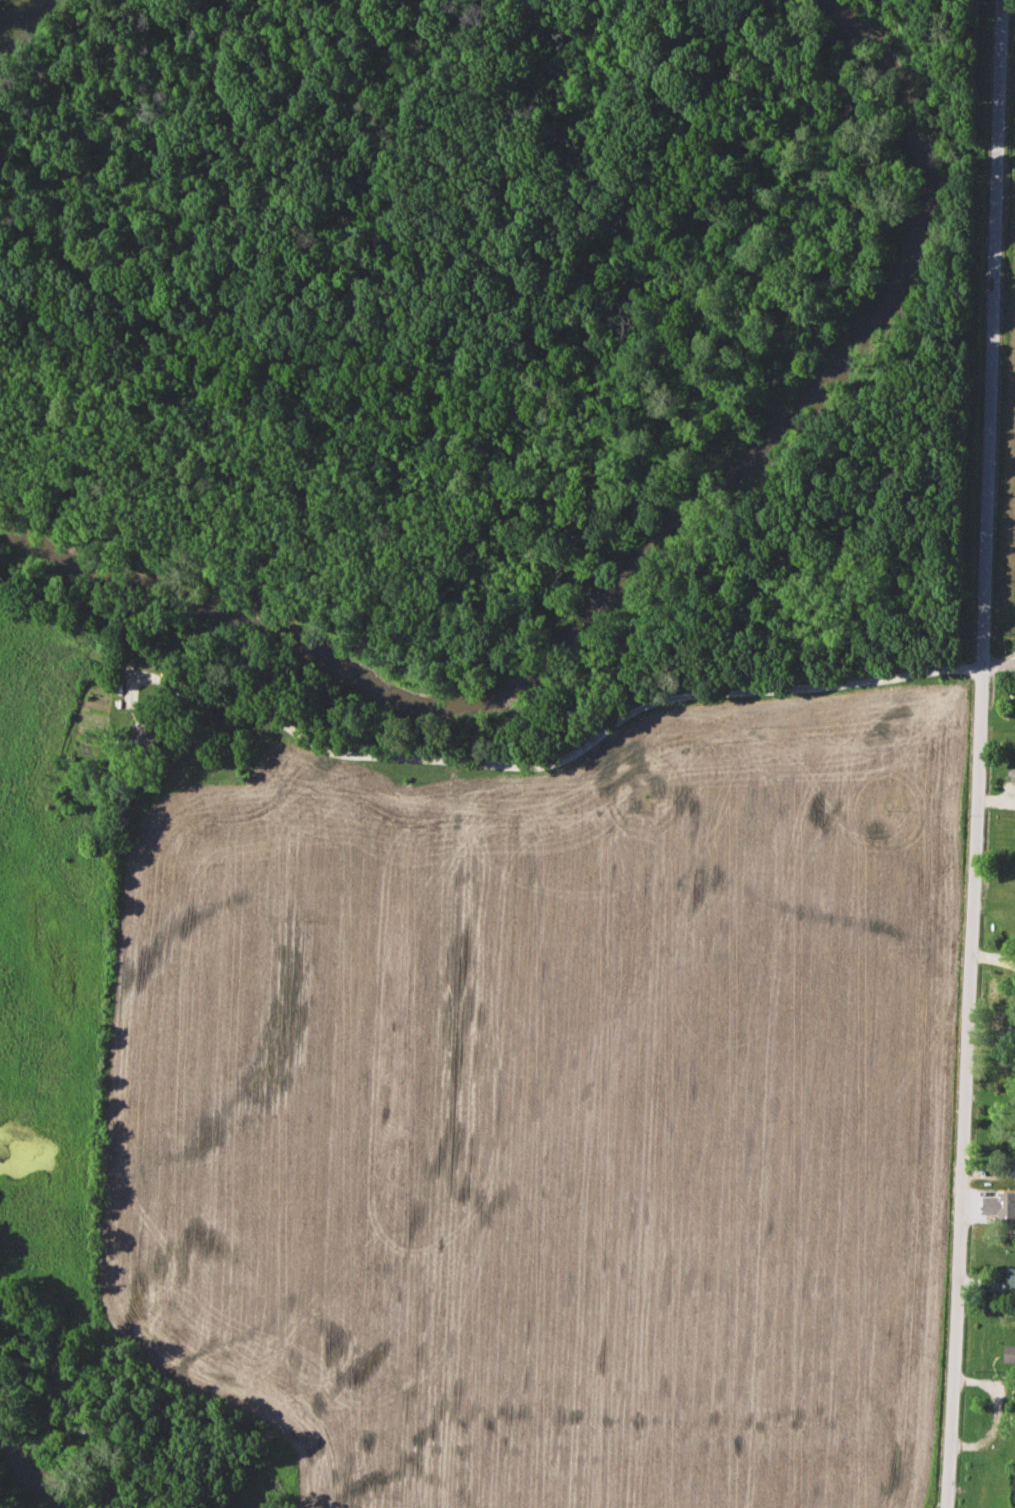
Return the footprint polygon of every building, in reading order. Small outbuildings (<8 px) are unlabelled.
[(157,723),(136,722),(135,754),(156,754),(157,723)] [(999,1194),(999,1198),(985,1198),(985,1216),(1000,1216),(1000,1224),(1014,1224),(1014,1194),(999,1194)] [(1007,1347),(1007,1364),(1014,1364),(1014,1347),(1007,1347)]
